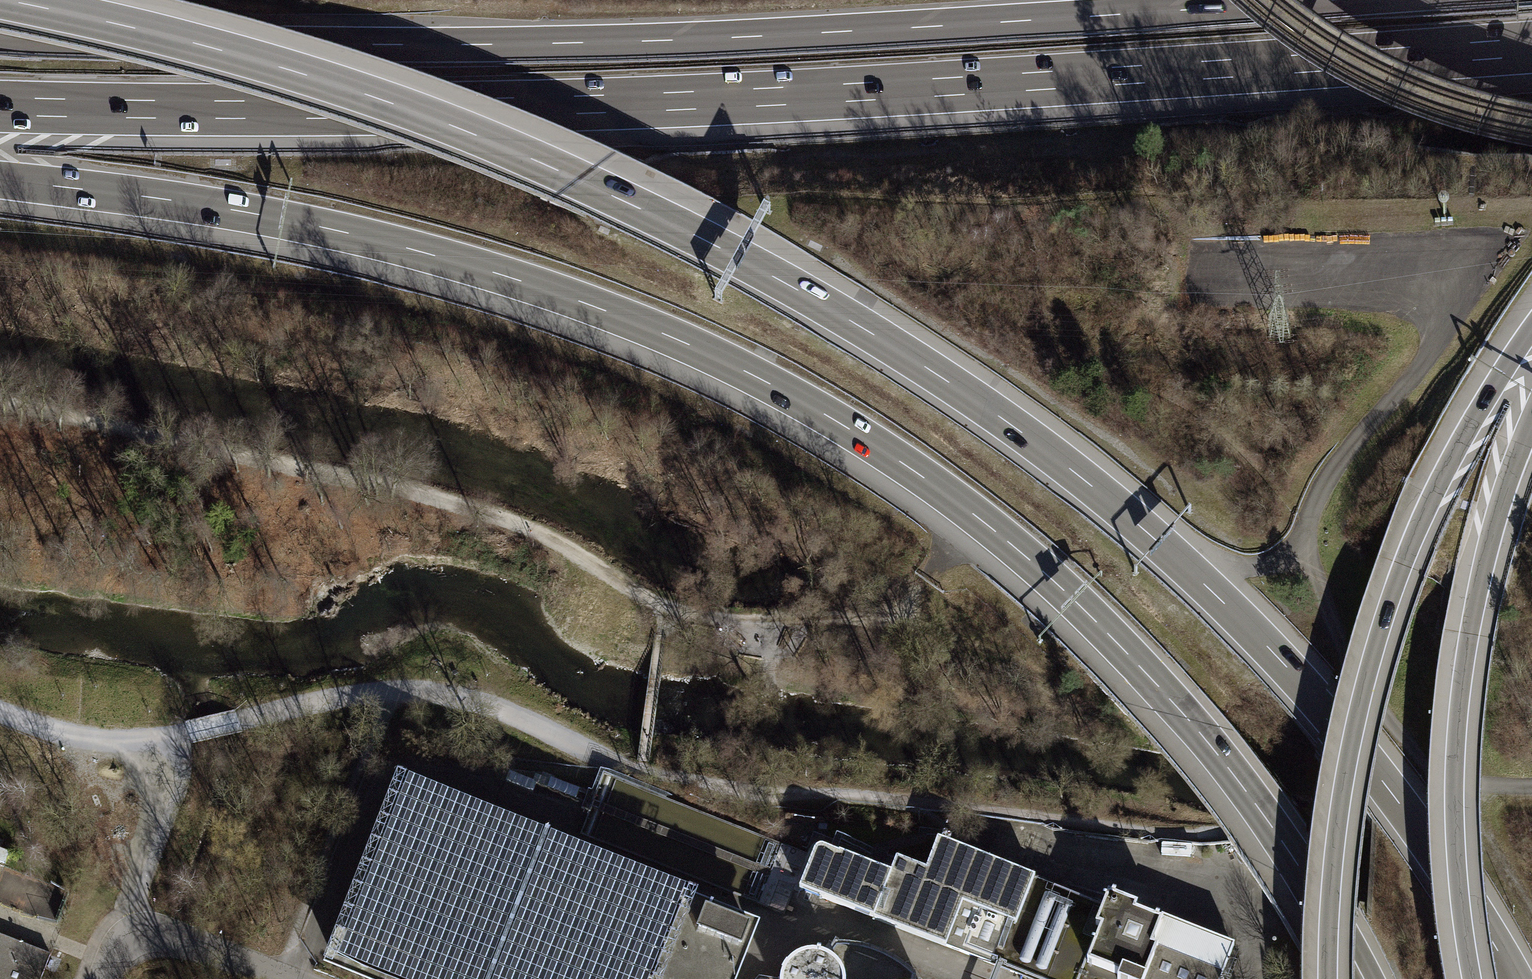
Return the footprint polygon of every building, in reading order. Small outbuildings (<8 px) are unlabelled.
[(354,978),(738,978),(760,923),(397,782),(324,967),(354,978)] [(1234,945),(1161,917),(1159,922),(1136,913),(1138,908),(1108,896),(1104,906),(937,840),(925,869),(897,858),(891,874),(822,847),(816,848),(800,889),(1029,978),(1220,978),(1234,945)] [(0,936),(0,978),(36,978),(45,954),(0,936)] [(909,978),(889,963),(870,955),(856,952),(838,950),(830,962),(827,959),(814,956),(800,958),(788,967),(783,978),(909,978)]
